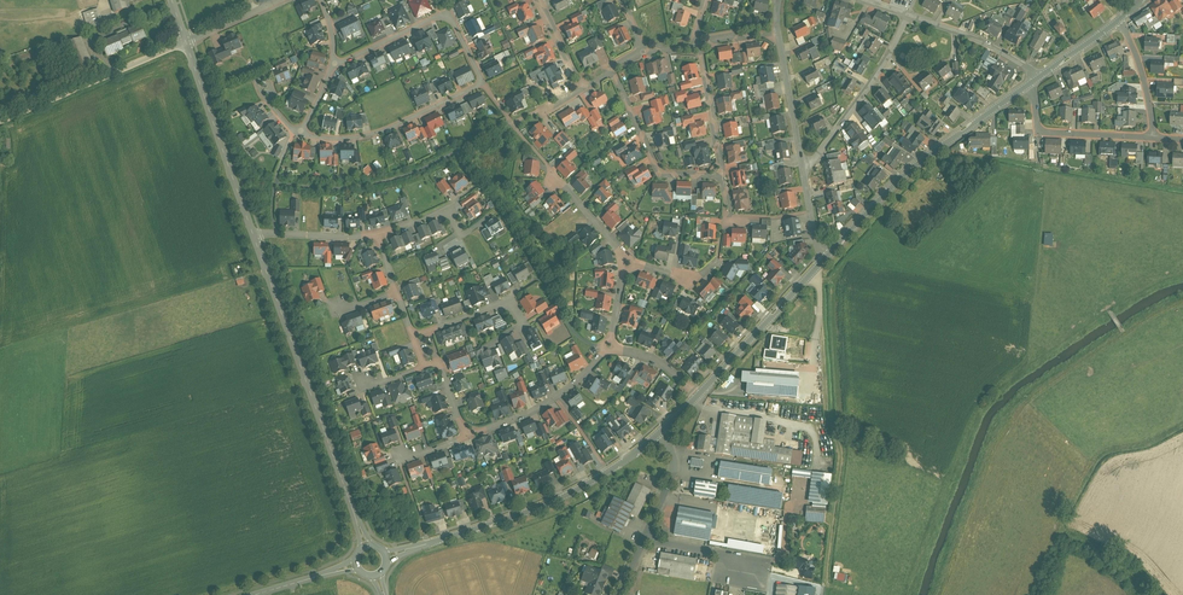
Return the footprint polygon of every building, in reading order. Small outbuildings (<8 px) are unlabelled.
[(115,13),(130,9),(127,0),(111,0),(115,13)] [(300,2),(302,5),(305,11),(316,6),(313,0),(305,0),(300,2)] [(410,4),(414,13),(417,11),(419,12),(421,16),(431,11),(426,0),(419,0),(410,4)] [(553,4),(557,12),(569,6),(566,0),(560,0),(556,2),(553,4)] [(605,0),(596,4),(600,13),(603,12),(603,11),(609,9),(605,0)] [(759,0),(757,0),(756,4),(755,9),(759,10),(759,11),(766,13),(769,3),(759,0)] [(803,5),(806,6),(805,7),(810,9),(811,7),(815,9),(818,0),(805,0),(803,5)] [(934,0),(926,0),(922,6),(935,14),(941,4),(934,0)] [(1151,7),(1155,14),(1156,17),(1160,22),(1167,17),(1165,14),(1169,12),(1171,10),(1165,0),(1163,0),(1151,7)] [(1170,5),(1175,13),(1182,8),(1179,3),(1178,0),(1177,0),(1170,5)] [(843,4),(836,2),(832,13),(840,16),(849,18),(852,8),(843,5),(843,4)] [(1095,4),(1088,10),(1094,19),(1105,10),(1098,2),(1095,4)] [(456,7),(455,8),(461,19),(464,17),(466,18),(468,17),(468,15),(470,14),(465,3),(463,4),(461,5),(456,7)] [(683,6),(674,3),(672,10),(679,13),(679,12),(681,12),(683,6)] [(726,6),(715,3),(712,15),(722,18),(726,6)] [(517,4),(508,9),(512,17),(518,13),(517,11),(519,10),(517,4)] [(302,5),(296,8),(301,18),(307,15),(305,11),(302,5)] [(964,12),(952,5),(946,14),(958,22),(964,12)] [(1027,8),(1021,5),(1019,9),(1025,13),(1027,8)] [(519,10),(517,11),(518,13),(523,23),(533,18),(531,12),(530,9),(529,9),(527,6),(519,10)] [(609,9),(603,11),(603,12),(608,23),(619,18),(614,6),(609,9)] [(402,7),(389,13),(396,28),(409,22),(405,13),(403,8),(402,7)] [(1155,14),(1151,7),(1143,12),(1144,14),(1148,12),(1151,16),(1155,14)] [(1017,12),(1010,8),(1004,20),(1006,21),(1010,24),(1013,19),(1013,18),(1017,12)] [(99,9),(83,14),(89,29),(104,24),(99,9)] [(353,10),(355,13),(353,14),(355,17),(359,15),(356,9),(348,13),(353,10)] [(1025,13),(1019,9),(1017,12),(1013,18),(1013,19),(1020,22),(1026,13),(1025,13)] [(681,12),(679,12),(679,13),(676,23),(680,25),(681,26),(684,27),(685,26),(686,27),(690,15),(681,12)] [(1148,12),(1144,14),(1140,16),(1140,17),(1134,21),(1138,28),(1145,24),(1149,30),(1160,22),(1156,17),(1153,19),(1151,16),(1148,12)] [(580,13),(571,18),(574,24),(576,23),(576,24),(584,21),(580,13)] [(830,19),(828,27),(838,30),(841,19),(839,18),(840,16),(832,13),(830,19)] [(890,20),(877,13),(874,20),(870,18),(868,21),(875,24),(874,26),(880,29),(879,30),(884,33),(888,26),(887,26),(890,20)] [(870,18),(865,15),(861,21),(865,23),(867,24),(868,21),(870,18)] [(1004,20),(996,15),(992,22),(1003,27),(1006,21),(1004,20)] [(387,18),(383,20),(387,28),(391,26),(387,18)] [(816,25),(812,18),(807,20),(811,27),(816,25)] [(356,19),(348,23),(353,34),(360,30),(361,30),(356,19)] [(482,34),(476,21),(467,25),(471,34),(473,35),(474,37),(482,34)] [(992,22),(991,21),(985,30),(986,30),(985,32),(990,35),(991,33),(998,37),(1003,27),(992,22)] [(320,22),(311,26),(313,31),(319,28),(320,30),(323,28),(320,22)] [(380,22),(369,27),(374,38),(379,35),(380,34),(380,33),(384,31),(380,22)] [(348,23),(339,27),(342,33),(345,37),(353,34),(348,23)] [(574,24),(571,26),(571,25),(568,27),(564,29),(570,40),(573,38),(574,39),(578,37),(578,36),(581,34),(576,24),(576,23),(574,24)] [(804,24),(793,30),(797,39),(808,34),(804,24)] [(1016,26),(1013,31),(1010,29),(1005,39),(1010,42),(1017,46),(1022,37),(1024,38),(1029,29),(1028,29),(1023,26),(1019,24),(1018,26),(1016,26)] [(1066,32),(1061,25),(1055,29),(1061,36),(1066,32)] [(526,26),(517,31),(520,39),(526,36),(525,34),(527,33),(527,32),(529,31),(526,26)] [(618,26),(608,30),(610,36),(614,34),(620,31),(618,26)] [(141,27),(129,32),(130,33),(119,37),(123,46),(134,42),(134,43),(139,41),(139,40),(146,37),(141,27)] [(493,27),(483,31),(485,36),(486,36),(495,32),(493,27)] [(529,31),(527,32),(527,33),(533,45),(544,39),(538,27),(529,31)] [(313,31),(310,32),(311,34),(307,36),(312,46),(318,44),(319,45),(325,42),(323,37),(324,37),(321,32),(320,30),(319,28),(313,31)] [(620,31),(614,34),(616,39),(618,39),(620,44),(619,45),(619,46),(630,41),(624,29),(620,31)] [(818,29),(813,32),(815,38),(821,35),(818,29)] [(438,39),(433,30),(429,32),(429,33),(431,37),(434,42),(438,39)] [(449,30),(438,35),(442,44),(444,43),(447,47),(455,43),(449,30)] [(869,32),(864,30),(860,36),(865,39),(869,32)] [(1048,36),(1039,30),(1035,36),(1036,37),(1031,48),(1039,52),(1048,36)] [(426,34),(423,35),(422,33),(418,34),(427,53),(428,53),(426,50),(432,47),(428,39),(426,34)] [(427,53),(418,34),(415,36),(416,39),(413,40),(420,53),(426,50),(427,53)] [(235,35),(229,38),(229,39),(223,42),(226,48),(228,53),(236,50),(241,48),(239,43),(235,35)] [(118,36),(101,44),(107,58),(124,50),(123,46),(119,37),(118,36)] [(599,38),(591,42),(596,51),(604,47),(599,38)] [(816,38),(811,41),(814,48),(819,45),(818,42),(816,38)] [(81,39),(67,45),(73,60),(72,60),(78,74),(93,67),(81,39)] [(847,43),(834,39),(831,44),(832,44),(830,48),(842,52),(847,43)] [(880,44),(871,39),(864,49),(874,55),(880,44)] [(1159,40),(1146,39),(1145,51),(1158,52),(1159,40)] [(411,53),(405,42),(401,44),(400,43),(397,45),(403,57),(411,53)] [(481,44),(478,45),(481,52),(478,54),(480,58),(483,57),(484,59),(491,55),(490,53),(492,53),(490,48),(488,49),(485,42),(481,44)] [(762,48),(766,51),(770,46),(766,42),(762,48)] [(760,43),(747,46),(748,53),(749,59),(762,56),(760,43)] [(1119,43),(1111,47),(1111,46),(1105,48),(1110,58),(1119,55),(1119,56),(1124,54),(1122,48),(1121,48),(1119,43)] [(397,45),(393,47),(394,47),(389,49),(395,61),(403,57),(397,45)] [(548,46),(538,51),(540,54),(535,56),(538,62),(542,59),(544,64),(555,59),(552,53),(552,52),(551,50),(548,46)] [(808,47),(797,52),(802,61),(813,56),(808,47)] [(217,52),(221,61),(230,57),(228,53),(226,48),(217,52)] [(535,48),(525,53),(528,58),(537,54),(535,48)] [(733,48),(719,50),(721,62),(733,60),(734,60),(734,55),(733,48)] [(592,49),(579,55),(580,57),(579,58),(580,60),(581,60),(585,67),(598,61),(592,49)] [(217,51),(209,54),(215,66),(222,63),(221,61),(217,52),(217,51)] [(326,57),(314,53),(312,61),(310,60),(308,67),(318,70),(320,64),(324,65),(326,57)] [(381,53),(377,55),(377,54),(373,56),(373,57),(369,59),(374,69),(386,63),(382,55),(381,53)] [(391,63),(386,53),(382,55),(386,63),(387,65),(391,63)] [(748,53),(740,54),(742,64),(742,65),(750,64),(749,59),(748,53)] [(742,64),(740,54),(734,55),(734,60),(733,60),(733,65),(742,64)] [(1101,55),(1088,60),(1093,72),(1094,71),(1093,70),(1100,67),(1101,68),(1106,66),(1101,55)] [(426,59),(420,62),(423,68),(429,65),(426,59)] [(666,60),(654,63),(657,75),(657,76),(669,73),(666,60)] [(824,60),(814,65),(816,68),(825,64),(824,60)] [(1005,64),(998,60),(990,75),(994,78),(987,90),(991,93),(996,96),(1003,83),(1004,84),(1007,79),(1008,80),(1011,79),(1014,74),(1014,71),(1009,68),(1005,68),(1005,64)] [(285,61),(275,65),(278,72),(286,68),(286,69),(288,68),(285,61)] [(866,66),(859,61),(853,71),(860,76),(866,66)] [(485,68),(490,78),(502,72),(497,62),(485,68)] [(1165,63),(1152,62),(1151,74),(1164,74),(1165,63)] [(951,71),(944,63),(935,71),(941,79),(951,71)] [(980,63),(967,85),(970,87),(984,65),(980,63)] [(364,64),(359,67),(358,65),(356,66),(356,65),(351,67),(352,68),(346,71),(351,81),(358,77),(359,78),(368,74),(364,65),(364,64)] [(654,64),(647,66),(649,77),(657,75),(654,64)] [(848,68),(840,64),(837,68),(845,73),(848,68)] [(556,66),(545,72),(544,74),(546,76),(545,77),(544,78),(546,83),(550,81),(552,86),(563,80),(561,76),(562,75),(560,70),(558,71),(556,66)] [(695,66),(683,69),(684,70),(683,71),(684,74),(685,75),(687,81),(698,79),(695,66)] [(278,72),(276,73),(277,74),(276,75),(275,76),(279,84),(288,80),(288,79),(289,77),(290,76),(286,69),(286,68),(278,72)] [(315,71),(304,68),(303,73),(313,77),(315,71)] [(845,73),(837,68),(834,72),(842,77),(845,73)] [(1081,68),(1073,72),(1070,73),(1075,84),(1077,82),(1082,80),(1081,80),(1085,78),(1086,78),(1084,73),(1081,68)] [(468,69),(462,72),(462,71),(455,75),(454,75),(457,80),(460,86),(474,80),(468,69)] [(775,84),(772,69),(759,71),(760,75),(755,76),(757,85),(761,84),(761,86),(766,86),(775,84)] [(815,69),(803,75),(808,84),(809,83),(814,81),(819,78),(815,69)] [(540,70),(532,74),(534,79),(543,75),(540,70)] [(933,82),(926,73),(916,82),(922,90),(929,85),(929,86),(933,82)] [(1075,84),(1070,73),(1065,75),(1072,91),(1079,87),(1077,82),(1075,84)] [(901,78),(898,74),(894,77),(893,77),(890,79),(890,80),(893,85),(892,86),(900,96),(901,96),(903,94),(910,89),(904,82),(905,82),(901,77),(901,78)] [(348,83),(342,75),(339,78),(337,82),(345,86),(348,83)] [(674,75),(667,76),(669,85),(676,84),(674,75)] [(729,75),(718,77),(719,84),(718,85),(719,88),(720,89),(720,90),(732,88),(729,75)] [(1097,75),(1090,78),(1091,80),(1093,84),(1099,80),(1097,75)] [(319,81),(308,77),(303,90),(314,94),(319,81)] [(1085,78),(1081,80),(1082,80),(1077,82),(1079,87),(1088,83),(1087,82),(1085,78)] [(448,79),(444,81),(444,80),(440,82),(441,83),(437,85),(438,86),(440,92),(442,94),(445,92),(446,93),(449,92),(449,91),(453,89),(448,79)] [(889,79),(883,84),(888,90),(892,86),(893,85),(890,80),(889,79)] [(641,80),(637,81),(636,80),(633,81),(633,82),(631,82),(634,95),(645,93),(641,80)] [(856,84),(849,80),(842,90),(849,95),(856,84)] [(337,82),(336,82),(334,86),(333,86),(332,90),(331,94),(340,98),(342,94),(343,94),(345,90),(344,89),(345,86),(337,82)] [(435,88),(433,83),(429,85),(433,93),(437,92),(438,93),(440,92),(438,86),(435,88)] [(1118,83),(1108,89),(1108,91),(1118,92),(1118,88),(1118,83)] [(429,85),(428,84),(424,86),(429,96),(433,93),(429,85)] [(968,89),(963,85),(963,86),(961,88),(959,91),(964,94),(968,89)] [(1058,85),(1047,90),(1052,100),(1063,95),(1058,85)] [(1168,86),(1163,86),(1163,85),(1158,85),(1157,97),(1158,97),(1167,97),(1167,98),(1173,98),(1174,93),(1172,93),(1173,86),(1174,86),(1168,85),(1168,86)] [(987,90),(981,86),(976,94),(986,101),(991,93),(987,90)] [(306,95),(296,90),(296,91),(295,92),(293,98),(294,99),(290,108),(294,109),(294,111),(299,113),(299,112),(303,113),(307,105),(306,104),(305,102),(305,101),(304,100),(306,95)] [(424,90),(419,93),(418,92),(417,92),(414,94),(413,95),(413,96),(418,107),(430,101),(424,90)] [(767,90),(754,92),(755,99),(764,97),(768,97),(767,90)] [(891,100),(882,90),(874,96),(883,106),(890,100),(891,100)] [(1127,90),(1123,90),(1123,105),(1136,105),(1136,91),(1127,90)] [(520,91),(510,96),(513,101),(523,96),(520,91)] [(653,92),(642,95),(643,101),(655,98),(653,92)] [(685,92),(675,94),(677,101),(678,103),(686,101),(686,98),(685,92)] [(742,92),(731,94),(732,100),(743,98),(742,92)] [(600,93),(597,95),(596,94),(593,96),(594,97),(591,99),(590,101),(594,108),(597,108),(599,107),(599,106),(603,103),(604,104),(606,102),(607,100),(603,94),(600,93)] [(978,100),(969,94),(968,97),(964,94),(964,97),(959,93),(954,99),(970,111),(974,105),(978,100)] [(480,94),(468,100),(469,102),(473,110),(477,109),(477,110),(482,107),(482,106),(485,104),(480,94)] [(903,94),(901,96),(900,96),(896,99),(902,107),(909,102),(905,97),(903,94)] [(694,96),(693,97),(686,98),(686,101),(687,104),(688,104),(689,109),(701,106),(698,95),(697,95),(694,96)] [(513,101),(507,103),(512,114),(523,109),(520,103),(522,102),(521,101),(524,99),(523,97),(523,96),(513,101)] [(667,96),(660,97),(661,100),(666,99),(667,105),(669,104),(667,96)] [(778,108),(776,96),(768,97),(764,97),(765,102),(761,103),(762,111),(778,108)] [(817,96),(807,101),(811,110),(822,105),(820,102),(817,96)] [(950,101),(945,97),(941,103),(946,106),(950,101)] [(729,99),(718,101),(720,114),(732,112),(729,99)] [(896,99),(892,102),(897,108),(901,105),(896,99)] [(661,100),(651,103),(653,111),(657,110),(657,112),(664,111),(663,106),(661,100)] [(469,102),(464,105),(468,114),(468,115),(474,112),(473,110),(469,102)] [(458,105),(454,107),(454,106),(450,108),(451,109),(446,111),(451,122),(456,120),(457,123),(465,119),(464,116),(463,116),(464,116),(459,107),(458,105)] [(464,105),(459,107),(464,116),(463,116),(464,116),(468,114),(464,105)] [(868,106),(859,113),(866,122),(872,131),(885,120),(878,112),(875,114),(868,106)] [(249,107),(239,111),(239,112),(244,117),(246,116),(246,115),(252,111),(249,107)] [(252,111),(246,115),(246,116),(251,122),(252,123),(252,122),(254,121),(264,113),(262,114),(257,108),(257,107),(255,109),(255,108),(252,111)] [(951,107),(944,117),(953,123),(960,113),(951,107)] [(584,108),(577,113),(580,118),(583,122),(590,117),(584,108)] [(571,109),(564,114),(559,117),(566,127),(572,123),(573,123),(578,120),(580,118),(577,113),(575,115),(571,109)] [(886,110),(881,114),(884,119),(890,114),(887,109),(886,110)] [(1072,123),(1073,109),(1061,109),(1062,109),(1061,117),(1060,117),(1060,123),(1072,123)] [(345,112),(338,110),(335,120),(339,121),(339,122),(343,122),(345,112)] [(596,110),(590,114),(596,123),(602,119),(596,110)] [(653,111),(645,113),(645,114),(647,120),(648,126),(655,124),(656,125),(659,124),(659,123),(660,123),(657,112),(657,110),(653,111)] [(932,114),(927,110),(923,116),(928,119),(932,114)] [(1095,111),(1084,111),(1083,124),(1095,124),(1094,124),(1094,118),(1095,118),(1095,111)] [(1025,112),(1010,112),(1010,123),(1025,123),(1025,112)] [(264,113),(254,121),(258,126),(259,127),(259,126),(262,129),(265,126),(267,125),(267,124),(265,122),(268,120),(269,119),(268,119),(264,113)] [(1130,113),(1124,113),(1124,121),(1118,120),(1118,127),(1124,127),(1124,128),(1135,128),(1135,119),(1136,113),(1130,113)] [(366,114),(360,115),(360,117),(361,117),(362,125),(369,124),(366,114)] [(438,114),(425,120),(429,128),(431,131),(443,125),(442,123),(438,114)] [(1171,114),(1170,125),(1171,125),(1171,124),(1177,125),(1182,126),(1182,114),(1171,114)] [(692,115),(682,118),(684,127),(690,126),(690,125),(694,124),(692,115)] [(360,117),(347,119),(349,130),(354,130),(354,131),(358,130),(358,129),(362,128),(362,125),(361,117),(360,117)] [(743,117),(734,118),(735,122),(739,122),(740,125),(744,125),(743,117)] [(783,117),(772,119),(773,128),(772,128),(773,134),(785,132),(783,117)] [(821,117),(811,122),(816,132),(826,127),(821,117)] [(335,120),(325,118),(323,129),(336,132),(339,122),(339,121),(335,120)] [(941,125),(933,119),(927,127),(924,130),(933,137),(941,125)] [(927,127),(920,121),(917,125),(924,130),(927,127)] [(620,126),(617,122),(614,124),(611,126),(614,130),(612,131),(616,137),(626,130),(623,125),(620,126)] [(694,124),(690,125),(690,126),(691,131),(692,131),(694,137),(693,137),(706,135),(703,123),(694,124)] [(268,130),(264,133),(268,138),(280,129),(276,124),(268,130)] [(736,124),(724,126),(726,139),(738,137),(736,124)] [(856,124),(848,130),(850,132),(847,134),(852,140),(851,141),(856,149),(867,141),(865,138),(856,124)] [(415,125),(412,127),(409,128),(404,131),(406,136),(406,137),(407,140),(409,140),(409,141),(420,136),(418,131),(415,125)] [(540,125),(531,133),(535,137),(535,139),(536,140),(537,140),(540,144),(545,140),(546,141),(552,136),(548,132),(547,133),(540,125)] [(907,128),(905,131),(910,135),(913,132),(915,129),(909,125),(907,128)] [(262,129),(257,133),(259,137),(264,133),(268,130),(265,126),(262,129)] [(429,128),(424,130),(428,138),(429,140),(436,137),(434,133),(432,133),(431,131),(429,128)] [(672,128),(663,130),(664,135),(667,134),(668,137),(673,136),(672,128)] [(280,129),(268,138),(274,147),(286,138),(280,129)] [(424,130),(424,129),(418,131),(420,136),(422,141),(428,138),(424,130)] [(913,132),(910,135),(908,138),(919,147),(923,141),(920,139),(921,138),(917,135),(913,132)] [(562,133),(555,139),(562,148),(570,141),(562,133)] [(397,134),(385,139),(389,150),(402,145),(397,134)] [(664,135),(656,137),(658,148),(660,148),(661,149),(663,148),(664,147),(669,146),(668,137),(667,134),(664,135)] [(869,135),(865,138),(867,141),(872,147),(876,144),(869,135)] [(991,136),(985,136),(982,136),(976,136),(976,141),(970,141),(969,142),(969,148),(983,148),(983,147),(991,147),(990,148),(991,148),(991,136)] [(894,143),(886,138),(883,141),(891,147),(894,143)] [(917,149),(919,147),(908,138),(906,140),(905,140),(902,144),(904,145),(912,152),(914,153),(917,149)] [(437,139),(430,142),(433,147),(440,144),(437,139)] [(1030,139),(1014,139),(1014,150),(1030,150),(1030,139)] [(772,140),(764,141),(766,152),(770,151),(769,146),(773,145),(772,140)] [(694,141),(684,143),(686,151),(694,149),(693,147),(695,147),(694,141)] [(1056,142),(1047,142),(1047,141),(1046,154),(1052,154),(1052,152),(1062,153),(1062,142),(1056,142)] [(623,143),(613,149),(618,157),(621,155),(621,154),(627,150),(623,143)] [(1080,144),(1072,144),(1072,143),(1071,155),(1086,155),(1086,143),(1081,143),(1080,144)] [(695,147),(693,147),(694,149),(694,154),(696,153),(697,158),(708,155),(709,155),(708,154),(709,153),(708,150),(707,150),(706,144),(695,147)] [(788,144),(775,147),(778,161),(789,159),(788,153),(789,153),(788,144)] [(1115,145),(1101,144),(1100,156),(1115,157),(1115,145)] [(306,146),(301,145),(301,147),(296,146),(295,157),(299,158),(299,159),(304,160),(304,158),(309,159),(310,154),(310,148),(306,147),(306,146)] [(912,152),(904,145),(901,148),(910,155),(912,152)] [(1133,146),(1123,145),(1122,158),(1129,158),(1129,155),(1137,156),(1136,158),(1137,158),(1137,154),(1137,146),(1133,146)] [(278,146),(273,156),(277,158),(282,148),(278,146)] [(329,146),(324,146),(324,147),(321,147),(321,151),(320,152),(320,155),(321,157),(321,160),(327,160),(327,166),(332,166),(332,160),(332,157),(332,147),(329,147),(329,146)] [(627,150),(621,154),(621,155),(628,165),(641,157),(634,146),(627,150)] [(354,147),(342,147),(342,160),(353,160),(354,160),(354,153),(354,147)] [(734,147),(727,149),(730,164),(741,162),(739,149),(739,147),(734,147)] [(251,151),(253,157),(259,155),(257,149),(251,151)] [(681,149),(676,150),(678,158),(684,156),(681,149)] [(414,160),(409,150),(405,153),(409,162),(414,160)] [(573,150),(564,157),(569,162),(577,154),(573,150)] [(890,159),(890,160),(897,165),(904,156),(897,151),(890,159)] [(360,152),(354,153),(354,160),(353,160),(353,164),(361,163),(360,152)] [(840,153),(828,155),(830,163),(839,161),(838,157),(841,156),(840,153)] [(1156,154),(1149,154),(1148,165),(1157,166),(1157,169),(1162,169),(1163,155),(1162,155),(1156,155),(1156,154)] [(708,155),(697,158),(698,162),(699,167),(710,164),(709,161),(710,161),(709,158),(708,157),(708,155)] [(1174,155),(1173,166),(1174,166),(1174,164),(1178,165),(1178,166),(1182,167),(1182,156),(1174,155)] [(875,161),(868,156),(863,161),(871,167),(875,161)] [(897,165),(890,160),(890,159),(889,159),(885,164),(893,170),(897,165)] [(830,163),(824,164),(827,175),(841,172),(839,161),(830,163)] [(533,163),(526,162),(525,169),(526,170),(525,175),(538,177),(539,169),(538,168),(539,165),(538,164),(533,163)] [(575,171),(567,162),(558,169),(567,178),(575,171)] [(750,164),(739,166),(740,171),(741,173),(743,172),(743,173),(751,171),(750,164)] [(784,166),(784,164),(773,165),(774,171),(778,170),(780,179),(779,179),(780,186),(793,184),(792,178),(791,178),(789,169),(785,170),(784,166)] [(367,177),(375,172),(370,166),(363,171),(367,177)] [(634,167),(625,173),(629,180),(634,177),(632,175),(638,172),(634,167)] [(638,172),(632,175),(634,177),(638,184),(641,183),(642,184),(647,181),(647,180),(651,178),(648,174),(648,173),(647,172),(646,171),(643,170),(642,169),(638,172)] [(885,175),(877,169),(870,178),(878,184),(879,184),(885,175)] [(583,171),(575,177),(579,181),(582,179),(583,180),(587,176),(583,171)] [(741,173),(732,174),(735,187),(736,188),(739,187),(740,186),(745,185),(743,173),(743,172),(741,173)] [(841,172),(827,175),(829,186),(845,183),(843,172),(841,172)] [(459,175),(456,177),(456,179),(450,183),(457,193),(468,185),(461,175),(460,175),(459,175)] [(634,177),(629,180),(634,186),(635,186),(638,184),(634,177)] [(878,184),(870,178),(870,177),(867,181),(866,181),(865,183),(865,184),(864,185),(872,191),(878,184)] [(583,180),(582,179),(579,181),(574,186),(582,195),(590,188),(583,180)] [(444,181),(437,186),(444,195),(451,189),(444,181)] [(540,185),(538,185),(536,183),(527,190),(530,194),(534,198),(535,200),(538,198),(544,193),(540,188),(540,185)] [(691,184),(678,183),(677,195),(690,196),(691,184)] [(715,186),(709,185),(704,184),(703,185),(703,189),(703,197),(715,197),(715,196),(716,196),(716,192),(715,191),(715,186)] [(668,186),(655,185),(653,187),(653,194),(657,194),(657,197),(658,197),(658,198),(661,198),(662,198),(667,198),(668,186)] [(612,197),(604,188),(595,196),(603,204),(612,197)] [(785,189),(774,191),(775,197),(780,196),(786,195),(785,189)] [(836,192),(827,194),(829,206),(832,205),(838,204),(836,192)] [(743,194),(733,196),(734,200),(735,205),(736,211),(746,210),(745,207),(748,206),(746,195),(743,196),(743,194)] [(786,195),(780,196),(781,202),(783,202),(784,209),(788,209),(789,210),(792,209),(793,208),(797,207),(796,202),(795,202),(794,194),(786,195)] [(474,195),(466,201),(468,204),(474,200),(474,201),(477,198),(474,195)] [(555,196),(546,204),(550,208),(549,209),(551,211),(552,210),(555,215),(560,211),(564,207),(555,196)] [(409,209),(405,198),(401,200),(403,206),(405,210),(409,209)] [(534,198),(528,203),(533,209),(541,202),(538,198),(535,200),(534,198)] [(856,199),(853,200),(850,204),(856,208),(860,203),(856,199)] [(468,204),(465,206),(465,207),(468,211),(469,210),(470,212),(466,214),(470,219),(475,216),(476,218),(481,214),(479,211),(481,209),(477,204),(476,204),(474,201),(474,200),(468,204)] [(301,202),(293,202),(292,212),(295,212),(295,213),(300,213),(301,202)] [(568,203),(564,207),(560,211),(563,214),(572,207),(568,203)] [(613,203),(605,211),(608,214),(612,211),(613,213),(618,209),(613,203)] [(838,204),(832,205),(835,216),(844,214),(841,203),(838,204)] [(403,206),(394,209),(395,211),(390,213),(394,222),(407,217),(405,210),(403,206)] [(531,218),(536,215),(531,208),(526,211),(531,218)] [(613,213),(612,211),(608,214),(603,219),(612,229),(621,222),(613,213)] [(292,212),(288,212),(288,215),(281,215),(281,226),(286,227),(287,227),(289,227),(295,227),(295,213),(295,212),(292,212)] [(379,215),(378,214),(373,215),(374,216),(370,217),(372,226),(376,225),(377,226),(380,225),(380,224),(385,223),(384,221),(382,214),(379,215)] [(349,215),(350,227),(361,227),(360,218),(360,215),(349,215)] [(338,217),(326,217),(325,228),(330,228),(331,229),(334,229),(335,228),(338,228),(338,220),(338,217)] [(711,219),(700,218),(700,225),(701,225),(702,227),(710,227),(711,219)] [(497,219),(493,221),(489,223),(485,226),(487,229),(492,236),(503,229),(497,219)] [(798,220),(784,222),(785,226),(784,227),(785,234),(786,234),(787,238),(801,236),(800,232),(799,231),(798,231),(798,230),(799,229),(800,228),(800,227),(799,226),(798,226),(797,225),(798,225),(799,224),(798,220)] [(438,221),(429,225),(428,226),(432,237),(442,232),(438,221)] [(625,222),(617,230),(621,234),(628,227),(629,228),(630,227),(625,222)] [(672,224),(665,223),(663,235),(666,235),(666,237),(672,238),(672,237),(675,237),(677,226),(672,225),(672,224)] [(426,226),(417,229),(419,234),(422,241),(432,237),(428,226),(426,227),(426,226)] [(762,227),(753,226),(753,238),(766,239),(766,227),(762,227)] [(629,228),(628,227),(621,234),(619,237),(630,248),(640,239),(638,237),(642,234),(637,229),(636,229),(637,230),(634,233),(629,228)] [(710,227),(702,227),(702,239),(715,240),(715,227),(710,227)] [(599,238),(589,228),(580,236),(583,239),(581,241),(585,245),(586,243),(589,247),(599,238)] [(487,229),(482,232),(487,242),(493,238),(492,236),(487,229)] [(745,231),(733,230),(732,236),(724,236),(724,247),(729,247),(730,242),(745,243),(745,231)] [(411,232),(402,236),(403,236),(401,237),(405,248),(415,244),(415,243),(412,237),(411,232)] [(575,234),(566,240),(571,246),(579,239),(575,234)] [(399,237),(390,240),(392,245),(395,252),(405,248),(401,237),(399,238),(399,237)] [(803,240),(793,241),(794,248),(804,246),(803,240)] [(328,244),(315,244),(315,255),(325,255),(328,255),(328,254),(328,244)] [(599,244),(590,251),(594,256),(603,249),(599,244)] [(347,245),(335,245),(335,255),(346,256),(349,255),(349,250),(349,247),(347,245)] [(804,246),(794,248),(795,250),(788,258),(797,265),(807,254),(806,246),(804,246)] [(669,250),(657,247),(655,259),(667,261),(669,254),(669,250)] [(689,248),(680,247),(679,256),(685,257),(685,254),(688,254),(689,248)] [(367,249),(357,253),(359,260),(363,258),(363,256),(369,254),(367,249)] [(463,249),(450,255),(457,269),(470,263),(469,260),(463,249)] [(355,253),(349,250),(349,255),(346,256),(344,259),(350,263),(355,253)] [(369,254),(363,256),(363,258),(367,267),(372,265),(372,267),(378,265),(377,260),(378,260),(376,256),(375,256),(374,252),(369,254)] [(610,252),(599,254),(600,259),(598,261),(599,265),(602,267),(613,264),(610,252)] [(436,253),(424,258),(428,268),(439,263),(440,263),(439,261),(436,253)] [(688,254),(685,254),(685,257),(683,265),(696,268),(698,256),(688,254)] [(447,258),(439,261),(440,263),(439,263),(442,271),(451,268),(447,258)] [(472,259),(469,260),(470,263),(474,270),(477,269),(472,259)] [(774,260),(768,266),(774,272),(776,269),(778,271),(782,267),(774,260)] [(736,269),(728,264),(721,276),(727,279),(728,278),(732,281),(738,271),(747,271),(748,261),(738,261),(738,265),(736,269)] [(524,265),(512,272),(518,282),(519,283),(523,280),(523,281),(528,279),(527,278),(530,276),(524,265)] [(774,272),(773,273),(771,273),(769,275),(769,277),(767,279),(775,286),(778,283),(778,284),(782,280),(781,279),(784,277),(778,271),(776,269),(774,272)] [(605,270),(595,271),(596,278),(602,278),(602,275),(605,275),(605,270)] [(518,282),(512,272),(507,275),(513,285),(518,282)] [(374,277),(371,278),(375,290),(387,286),(383,274),(374,277)] [(652,278),(641,274),(637,285),(641,286),(640,287),(644,289),(645,287),(648,289),(652,278)] [(491,275),(483,279),(486,285),(488,289),(492,286),(491,284),(495,282),(491,275)] [(605,275),(602,275),(602,278),(601,280),(601,283),(601,288),(612,289),(613,284),(614,279),(613,279),(613,276),(605,275)] [(764,282),(756,275),(750,281),(756,287),(758,285),(760,286),(764,282)] [(236,279),(239,286),(246,284),(244,277),(236,279)] [(723,284),(716,277),(710,284),(717,290),(723,284)] [(505,279),(493,285),(498,295),(502,293),(502,294),(507,292),(506,291),(510,289),(505,279)] [(320,280),(313,282),(314,285),(317,293),(324,291),(320,280)] [(705,282),(696,292),(705,300),(714,290),(705,282)] [(675,287),(664,283),(661,291),(659,294),(662,295),(671,298),(675,287)] [(314,285),(309,287),(309,288),(304,290),(305,294),(304,294),(306,299),(307,299),(308,303),(318,300),(316,295),(318,295),(317,293),(314,285)] [(411,287),(404,289),(408,301),(419,297),(417,291),(418,291),(416,285),(411,287)] [(486,285),(479,288),(480,290),(483,298),(491,295),(488,289),(486,285)] [(756,287),(749,294),(759,303),(763,299),(763,300),(766,297),(765,296),(768,294),(760,286),(758,285),(756,287)] [(661,291),(655,289),(651,298),(660,301),(662,295),(659,294),(661,291)] [(480,290),(473,293),(472,291),(467,293),(473,306),(477,305),(481,304),(481,303),(485,302),(483,298),(480,290)] [(598,291),(587,290),(586,296),(596,298),(598,291)] [(536,305),(531,296),(521,303),(529,314),(536,310),(538,308),(536,305)] [(611,299),(599,296),(597,310),(608,312),(609,307),(610,308),(611,303),(610,303),(611,299)] [(754,304),(746,296),(741,302),(744,304),(749,309),(754,304)] [(689,301),(685,299),(681,306),(679,308),(680,308),(684,311),(683,312),(688,315),(689,314),(694,316),(698,308),(701,309),(702,308),(701,308),(701,309),(699,308),(699,307),(694,304),(695,303),(690,300),(689,301)] [(458,300),(450,303),(454,314),(462,311),(458,300)] [(543,301),(536,305),(538,308),(536,310),(539,315),(545,311),(548,309),(543,301)] [(390,302),(380,306),(384,317),(388,315),(390,316),(392,315),(393,313),(392,309),(391,305),(390,302)] [(436,302),(421,308),(422,311),(420,314),(423,315),(424,318),(428,317),(431,318),(433,312),(439,311),(436,302)] [(450,303),(442,306),(446,317),(454,314),(450,303)] [(744,304),(735,313),(744,321),(753,312),(749,309),(744,304)] [(548,309),(545,311),(548,316),(554,313),(558,311),(554,305),(548,309)] [(380,306),(370,309),(373,315),(374,320),(376,321),(379,320),(380,318),(384,317),(380,306)] [(642,309),(631,307),(630,313),(636,315),(640,316),(641,315),(642,309)] [(593,313),(583,311),(581,318),(592,320),(593,313)] [(630,313),(625,312),(622,324),(633,327),(636,315),(630,313)] [(737,320),(729,312),(726,316),(728,317),(734,323),(737,320)] [(359,313),(346,318),(348,323),(351,329),(363,325),(359,313)] [(548,316),(540,322),(547,332),(559,324),(553,315),(554,313),(548,316)] [(484,318),(479,320),(474,322),(479,333),(483,331),(484,331),(489,329),(493,327),(493,326),(490,320),(489,316),(484,318)] [(499,316),(490,320),(493,326),(495,325),(497,329),(506,325),(505,322),(499,316)] [(734,323),(728,317),(721,324),(732,334),(739,327),(734,323)] [(606,321),(594,318),(592,331),(595,332),(596,334),(600,334),(601,333),(603,334),(604,330),(605,330),(606,321)] [(348,323),(342,325),(346,335),(352,333),(351,329),(348,323)] [(465,325),(451,330),(454,340),(468,335),(465,325)] [(724,332),(717,325),(714,329),(717,332),(718,331),(722,335),(724,332)] [(664,332),(656,329),(653,336),(655,337),(654,340),(659,342),(664,332)] [(451,330),(437,335),(440,345),(454,340),(451,330)] [(533,330),(526,334),(528,339),(533,347),(540,343),(533,330)] [(717,332),(711,339),(720,347),(727,339),(722,335),(718,331),(717,332)] [(653,336),(643,332),(638,343),(650,348),(654,340),(655,337),(653,336)] [(511,337),(502,342),(509,356),(515,353),(519,351),(516,346),(511,337)] [(787,339),(772,337),(771,343),(773,343),(771,351),(771,352),(778,353),(781,353),(784,339),(787,340),(787,339)] [(533,347),(528,339),(524,341),(531,354),(533,347)] [(714,346),(706,339),(702,343),(706,347),(707,346),(711,349),(714,346)] [(669,341),(660,351),(667,357),(676,347),(669,341)] [(526,354),(520,343),(516,346),(519,351),(515,353),(519,359),(526,354)] [(482,346),(474,352),(476,357),(480,355),(484,353),(485,351),(482,346)] [(577,346),(572,349),(576,356),(577,355),(579,358),(582,356),(577,346)] [(706,347),(700,354),(707,361),(715,353),(711,349),(707,346),(706,347)] [(399,347),(388,351),(389,352),(391,357),(397,355),(396,353),(400,352),(399,347)] [(771,352),(771,351),(765,350),(763,358),(777,361),(778,353),(771,352)] [(374,351),(366,353),(371,366),(375,364),(374,363),(378,362),(378,360),(377,356),(376,356),(375,353),(374,351)] [(410,351),(399,355),(403,367),(414,363),(413,359),(412,355),(411,355),(410,351)] [(466,351),(448,358),(453,372),(471,365),(466,351)] [(495,351),(491,353),(490,352),(486,354),(486,355),(485,355),(484,353),(480,355),(481,358),(485,368),(493,365),(494,368),(500,366),(499,363),(500,362),(495,351)] [(359,356),(358,356),(359,359),(360,362),(361,366),(362,366),(362,368),(366,366),(366,367),(371,366),(366,353),(359,356)] [(352,355),(344,357),(344,359),(343,360),(345,366),(347,365),(347,367),(355,364),(356,363),(355,361),(353,355),(352,355)] [(576,356),(574,357),(570,359),(571,359),(566,361),(572,371),(583,365),(579,358),(577,355),(576,356)] [(702,364),(693,356),(689,360),(690,361),(691,363),(689,365),(687,365),(683,369),(689,374),(692,378),(698,371),(697,370),(702,364)] [(343,360),(333,364),(334,367),(333,369),(335,374),(344,371),(344,370),(345,368),(346,368),(345,366),(343,360)] [(624,364),(623,365),(620,364),(614,374),(617,376),(616,377),(620,379),(621,378),(623,379),(624,380),(627,376),(630,370),(628,368),(628,367),(624,364)] [(657,374),(645,366),(640,374),(638,376),(639,377),(650,384),(657,374)] [(548,369),(543,371),(544,375),(547,380),(551,378),(550,374),(548,369)] [(561,369),(558,371),(557,370),(553,371),(553,372),(550,374),(551,378),(555,385),(566,380),(561,369)] [(756,370),(756,373),(762,373),(762,377),(798,380),(798,374),(756,370)] [(631,378),(630,380),(633,382),(635,383),(639,377),(638,376),(640,374),(636,371),(631,378)] [(754,374),(742,373),(741,384),(748,385),(749,383),(754,383),(754,374)] [(798,380),(762,377),(762,373),(756,373),(754,374),(754,383),(749,383),(748,385),(748,393),(748,394),(747,394),(748,394),(796,398),(798,380)] [(347,380),(345,375),(336,378),(339,385),(337,388),(340,389),(342,394),(353,390),(353,388),(353,387),(352,384),(351,384),(349,379),(347,380)] [(429,375),(416,380),(420,391),(428,388),(433,387),(433,386),(431,380),(432,380),(431,375),(429,376),(429,375)] [(540,377),(538,377),(541,384),(542,384),(543,387),(549,385),(547,380),(544,375),(540,377)] [(463,377),(456,379),(458,383),(454,384),(456,388),(457,388),(459,393),(468,390),(467,386),(468,385),(464,376),(463,377)] [(627,376),(624,380),(623,379),(620,384),(620,385),(625,388),(628,383),(630,380),(631,378),(627,376)] [(599,382),(592,378),(590,381),(589,381),(587,384),(588,385),(585,389),(595,395),(600,387),(601,384),(599,382)] [(611,383),(602,378),(599,382),(601,384),(600,387),(607,391),(609,387),(611,383)] [(520,384),(518,385),(521,392),(522,392),(523,394),(528,393),(524,382),(520,384)] [(398,386),(396,385),(390,387),(395,400),(400,398),(401,401),(407,399),(404,390),(402,384),(398,385),(398,386)] [(531,389),(535,400),(547,395),(543,387),(542,384),(541,384),(535,387),(531,389)] [(433,387),(428,388),(431,395),(439,392),(437,385),(433,386),(433,387)] [(673,391),(663,385),(661,385),(659,390),(659,391),(656,396),(656,395),(653,400),(657,403),(660,398),(666,403),(668,400),(669,399),(672,396),(671,395),(673,391)] [(408,388),(404,390),(407,399),(407,400),(412,398),(408,388)] [(379,391),(376,392),(376,393),(371,395),(375,406),(384,403),(386,402),(384,397),(386,397),(385,396),(384,395),(383,395),(382,391),(380,392),(379,391)] [(505,391),(497,394),(501,404),(504,403),(509,401),(505,391)] [(483,408),(478,392),(469,396),(471,401),(469,407),(479,412),(480,409),(483,408)] [(521,392),(511,396),(515,408),(518,407),(518,409),(524,407),(523,405),(526,404),(523,394),(522,392),(521,392)] [(576,392),(566,400),(572,409),(583,401),(576,392)] [(386,397),(384,397),(386,402),(384,403),(386,408),(393,406),(389,395),(386,397)] [(431,395),(421,398),(424,404),(432,401),(434,400),(431,395)] [(640,401),(632,396),(628,404),(637,409),(639,407),(637,406),(640,401)] [(434,400),(432,401),(436,413),(445,410),(447,409),(445,405),(446,405),(445,401),(444,401),(443,397),(434,400)] [(653,400),(648,397),(644,404),(653,409),(657,403),(653,400)] [(345,403),(349,415),(362,411),(361,406),(358,399),(347,403),(345,403)] [(501,404),(491,407),(495,419),(508,414),(504,403),(501,404)] [(368,404),(361,406),(362,411),(364,416),(371,414),(368,404)] [(648,413),(639,407),(637,409),(635,412),(633,413),(631,416),(632,418),(631,419),(641,425),(643,421),(645,421),(646,418),(646,417),(648,413)] [(577,408),(571,413),(578,421),(584,416),(577,408)] [(553,410),(550,412),(547,412),(545,413),(544,416),(543,416),(550,428),(556,424),(560,422),(557,415),(555,412),(553,410)] [(568,421),(562,412),(557,415),(560,422),(556,424),(558,427),(568,421)] [(736,417),(722,414),(718,440),(716,454),(730,456),(736,417)] [(445,415),(435,419),(438,428),(440,428),(439,427),(448,424),(445,415)] [(630,423),(622,415),(619,418),(623,422),(626,426),(630,423)] [(414,417),(413,417),(416,425),(421,424),(418,416),(414,417)] [(774,441),(764,439),(766,422),(736,417),(730,456),(790,465),(792,451),(773,448),(774,441)] [(395,418),(388,420),(390,426),(393,425),(394,429),(399,427),(395,418)] [(532,420),(521,425),(526,435),(536,430),(537,430),(536,427),(532,420)] [(623,422),(619,425),(617,425),(615,426),(615,428),(613,429),(621,440),(625,437),(628,435),(631,432),(626,426),(623,422)] [(448,424),(439,427),(440,428),(443,439),(457,434),(452,423),(448,424)] [(543,424),(536,427),(537,430),(536,430),(538,434),(540,433),(542,437),(543,436),(547,434),(543,424)] [(417,427),(405,431),(408,441),(421,437),(417,427)] [(513,428),(500,433),(503,442),(507,441),(509,442),(517,439),(515,434),(513,428)] [(606,428),(600,432),(604,437),(607,435),(610,439),(614,437),(606,428)] [(395,430),(381,435),(385,447),(399,442),(395,430)] [(359,431),(351,434),(353,440),(361,437),(359,431)] [(604,437),(596,443),(603,453),(614,445),(610,439),(607,435),(604,437)] [(493,445),(490,437),(487,438),(483,440),(488,455),(496,453),(493,445)] [(711,438),(700,437),(698,451),(708,453),(711,438)] [(718,440),(711,438),(708,453),(716,454),(718,440)] [(483,440),(479,441),(475,442),(478,450),(479,450),(481,458),(488,455),(483,440)] [(575,457),(577,461),(580,459),(578,454),(582,452),(578,444),(570,448),(575,457)] [(377,445),(365,450),(366,452),(365,452),(367,457),(369,462),(374,460),(381,458),(381,457),(377,445)] [(467,447),(453,451),(457,462),(470,457),(467,449),(468,449),(467,447)] [(475,452),(473,447),(468,449),(467,449),(470,457),(472,456),(473,459),(477,457),(475,452)] [(566,448),(558,452),(564,461),(566,460),(567,460),(571,457),(566,448)] [(582,452),(578,454),(580,459),(583,465),(592,461),(586,450),(582,452)] [(443,454),(438,456),(438,455),(435,456),(436,457),(431,458),(430,458),(430,459),(434,469),(434,470),(435,470),(448,465),(446,460),(444,454),(444,453),(443,454)] [(381,458),(374,460),(376,465),(385,462),(384,462),(385,461),(383,456),(381,457),(381,458)] [(455,469),(451,458),(446,460),(448,465),(450,470),(455,469)] [(691,466),(703,469),(705,461),(693,458),(691,466)] [(564,461),(556,465),(562,476),(572,470),(567,460),(566,460),(564,461)] [(376,465),(379,473),(385,471),(388,470),(389,470),(386,462),(385,462),(376,465)] [(421,462),(408,467),(411,477),(412,477),(413,480),(417,479),(416,476),(423,473),(425,473),(424,471),(421,462)] [(551,462),(544,465),(545,469),(547,469),(549,474),(555,472),(551,462)] [(762,470),(720,463),(718,478),(760,484),(762,470)] [(430,469),(424,471),(425,473),(423,473),(425,481),(433,478),(430,469)] [(394,471),(390,473),(388,470),(385,471),(386,475),(385,475),(388,481),(389,481),(391,487),(402,483),(398,473),(397,473),(395,472),(394,471)] [(503,472),(502,473),(505,480),(506,483),(514,480),(510,470),(509,470),(503,472)] [(772,471),(762,470),(760,484),(769,485),(772,471)] [(818,473),(792,470),(793,470),(792,476),(816,479),(817,474),(818,474),(818,473)] [(546,472),(533,478),(537,488),(551,482),(546,472)] [(818,474),(817,474),(816,479),(812,507),(825,509),(826,505),(827,505),(831,476),(818,474)] [(525,478),(512,483),(516,494),(520,493),(521,494),(525,493),(525,491),(529,490),(525,478)] [(506,483),(499,486),(500,488),(501,488),(504,495),(509,494),(506,483)] [(626,505),(623,511),(630,514),(637,518),(650,491),(636,484),(626,505)] [(716,486),(704,484),(704,485),(698,484),(696,494),(695,494),(694,497),(714,500),(716,486)] [(483,487),(475,490),(477,494),(478,494),(480,500),(487,497),(483,487)] [(500,488),(489,492),(493,504),(498,503),(498,504),(503,502),(502,501),(506,500),(504,495),(501,488),(500,488)] [(782,497),(729,489),(726,502),(779,511),(782,497)] [(477,494),(469,497),(469,499),(468,499),(467,501),(468,503),(470,504),(471,504),(473,511),(483,507),(480,500),(478,494),(477,494)] [(626,505),(615,499),(610,510),(604,521),(602,524),(620,533),(630,514),(623,511),(626,505)] [(463,500),(457,502),(458,503),(461,512),(467,510),(463,500)] [(458,503),(446,507),(449,518),(454,517),(457,516),(462,514),(461,512),(458,503)] [(812,507),(807,507),(806,519),(824,521),(825,509),(812,507)] [(426,513),(423,514),(426,525),(440,521),(437,512),(437,510),(434,511),(433,508),(425,510),(426,513)] [(606,508),(600,519),(604,521),(610,510),(606,508)] [(714,517),(678,511),(674,535),(710,541),(714,517)] [(763,548),(738,543),(736,550),(761,555),(763,548)] [(592,549),(588,557),(597,561),(600,553),(592,549)] [(693,581),(697,560),(661,553),(658,568),(670,570),(669,576),(674,577),(675,577),(680,578),(693,581)] [(807,562),(797,559),(794,568),(800,570),(802,574),(802,575),(803,577),(805,577),(806,577),(810,578),(811,578),(814,571),(813,569),(813,568),(815,566),(816,564),(814,561),(812,561),(807,563),(807,562)] [(614,570),(604,566),(602,572),(608,575),(611,577),(614,570)] [(596,570),(595,570),(588,567),(583,579),(590,582),(586,593),(590,594),(599,594),(601,590),(602,590),(605,583),(605,582),(605,580),(608,575),(602,572),(596,570)] [(657,574),(669,576),(670,570),(658,568),(657,574)] [(846,575),(838,574),(837,581),(845,582),(846,575)] [(777,585),(776,594),(810,594),(811,589),(777,585)]
